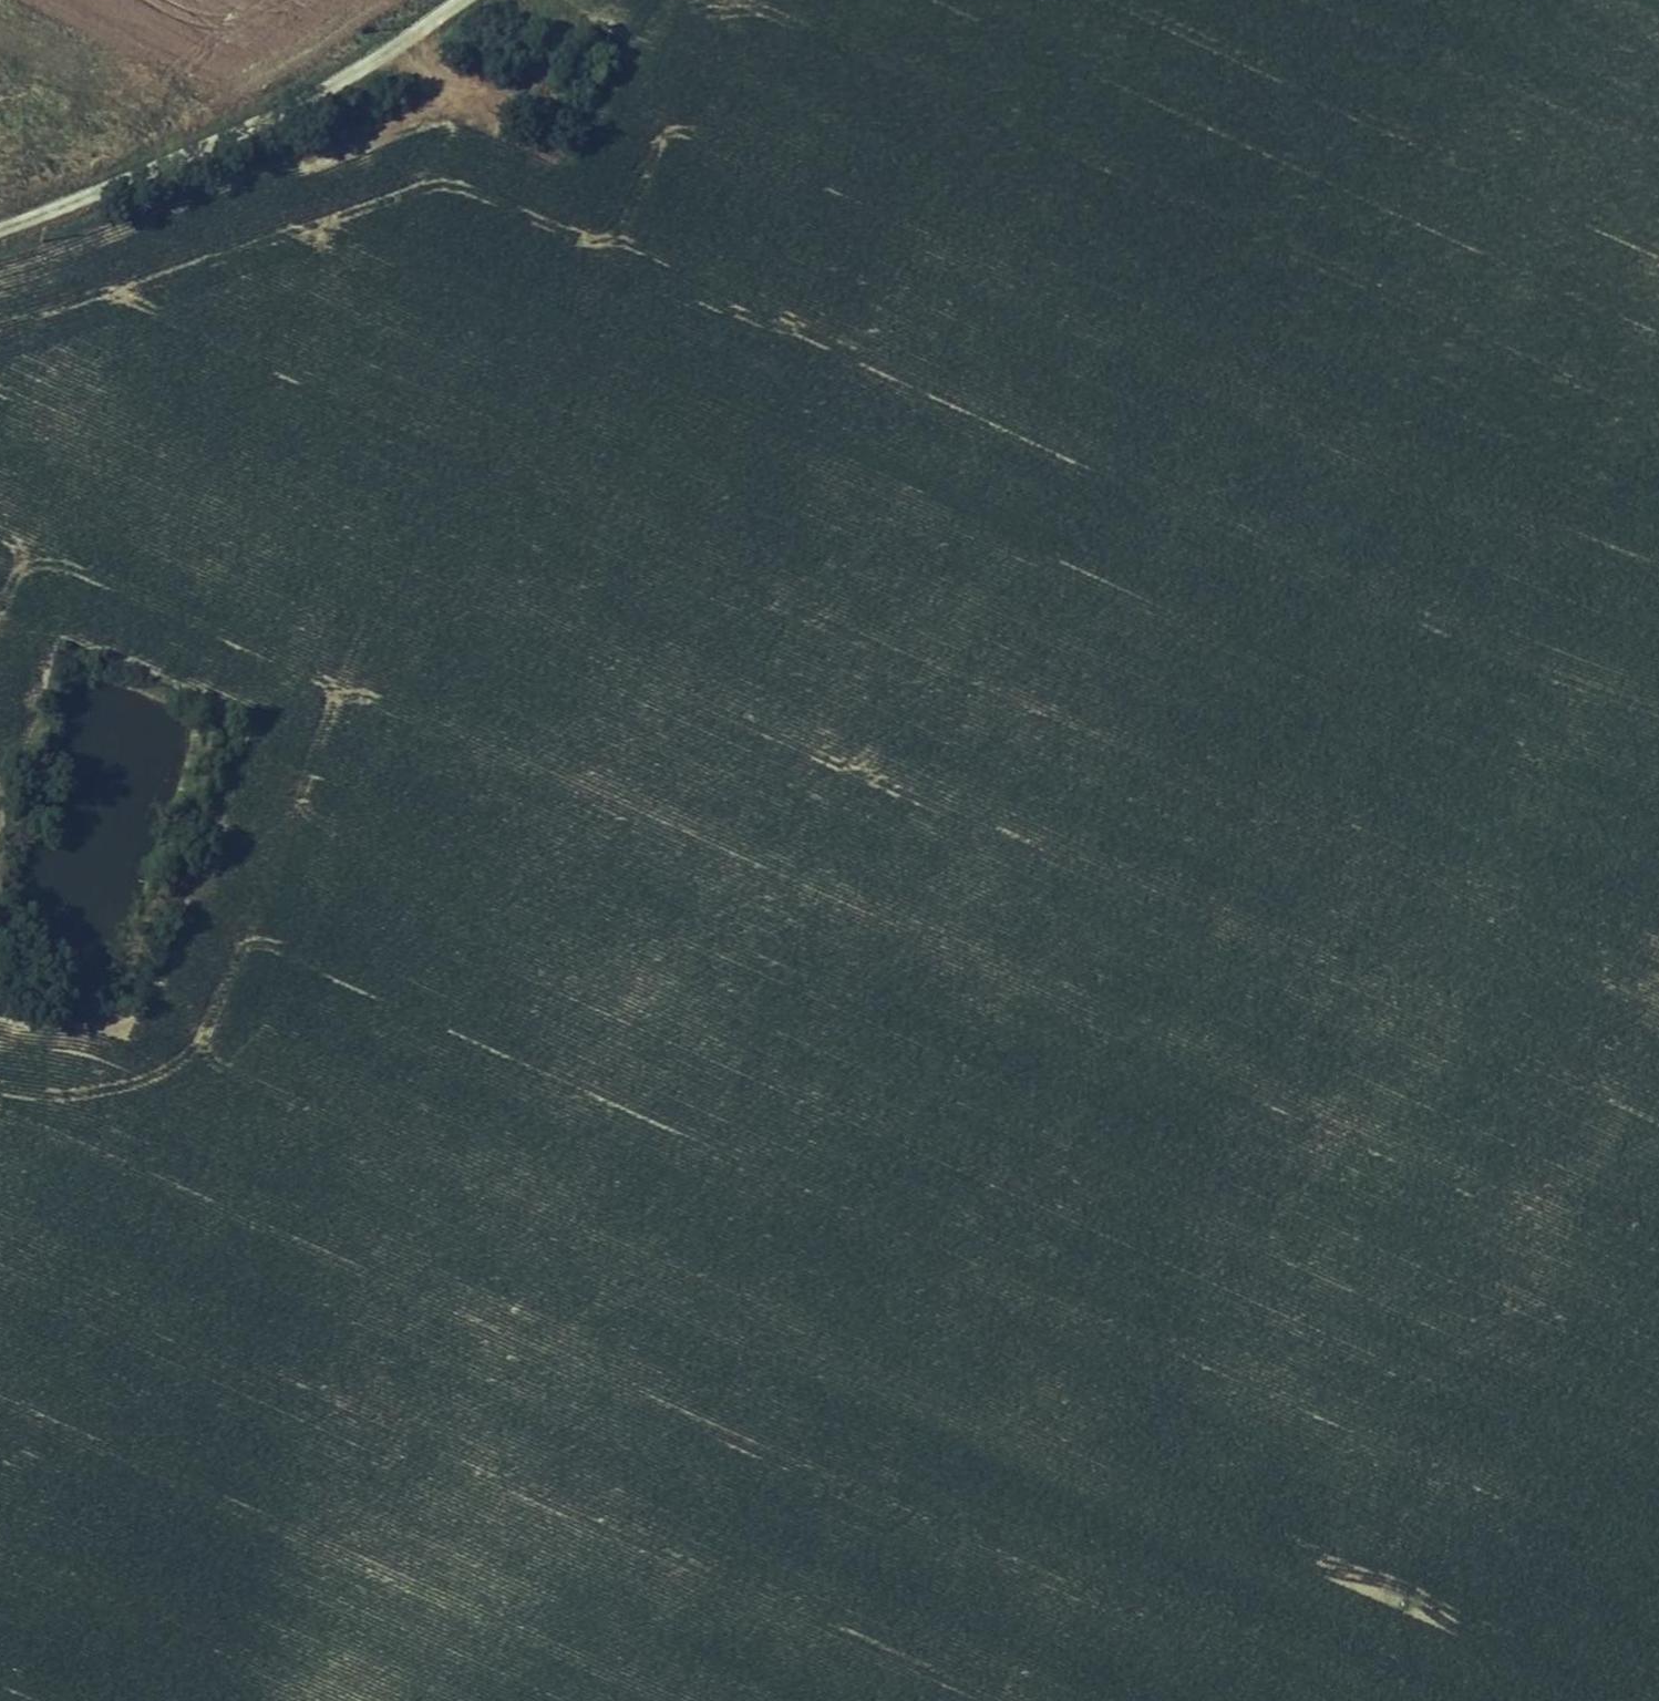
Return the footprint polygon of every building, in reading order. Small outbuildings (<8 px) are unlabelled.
[(609,37),(596,31),(588,46),(601,53),(609,37)]
